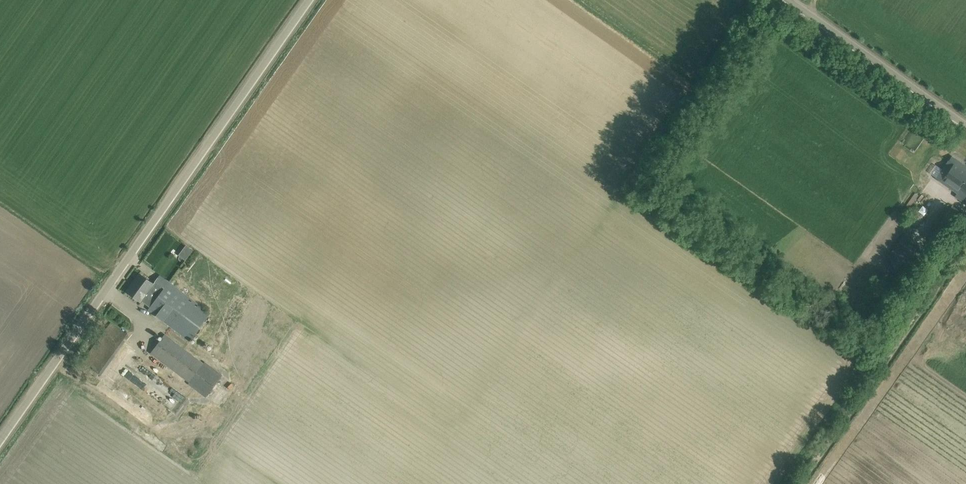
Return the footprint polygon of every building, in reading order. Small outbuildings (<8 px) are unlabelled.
[(936,178),(957,193),(955,196),(962,202),(965,197),(965,166),(952,156),(936,178)] [(921,201),(931,205),(934,198),(924,194),(921,201)] [(906,222),(914,229),(925,217),(914,207),(906,216),(909,218),(906,222)] [(188,260),(196,249),(188,244),(180,255),(188,260)] [(210,313),(160,275),(153,284),(139,273),(126,291),(141,301),(141,300),(150,307),(148,309),(190,340),(210,313)] [(121,327),(114,334),(124,343),(131,336),(121,327)] [(205,361),(203,363),(165,334),(151,353),(189,382),(188,384),(205,397),(222,375),(205,361)] [(172,408),(183,394),(143,365),(142,366),(136,362),(132,367),(152,382),(146,389),(172,408)]
